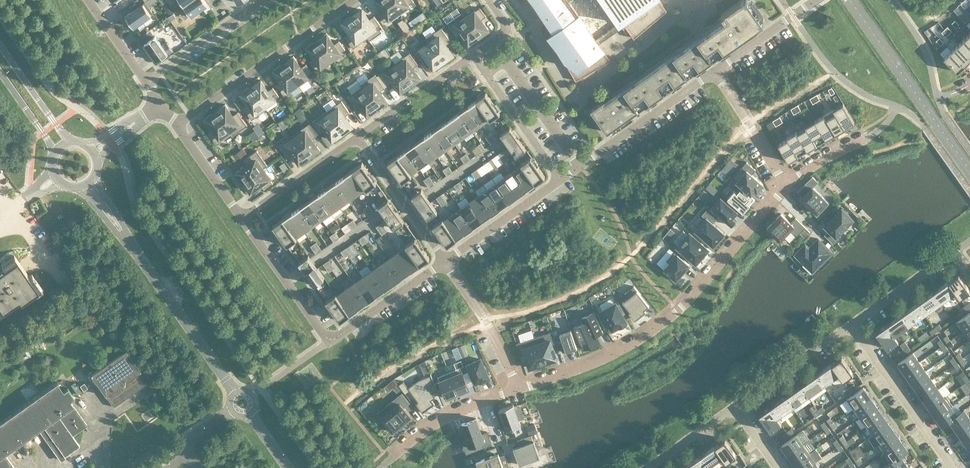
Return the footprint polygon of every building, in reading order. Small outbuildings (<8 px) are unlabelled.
[(205,0),(192,0),(184,6),(191,16),(199,10),(203,15),(211,9),(205,0)] [(391,0),(376,0),(378,3),(378,2),(383,10),(378,13),(384,22),(399,11),(391,0)] [(399,11),(414,1),(413,0),(391,0),(399,11)] [(660,1),(661,0),(603,0),(619,23),(596,39),(593,36),(570,3),(574,0),(526,0),(540,17),(544,14),(547,19),(541,23),(570,64),(568,66),(576,80),(611,60),(599,44),(625,25),(634,38),(667,10),(660,1)] [(749,0),(740,0),(722,13),(723,15),(591,109),(607,132),(696,69),(700,67),(714,57),(737,41),(764,21),(749,0)] [(134,27),(152,14),(144,4),(126,16),(134,27)] [(480,7),(466,18),(478,36),(482,34),(483,35),(490,31),(487,27),(481,20),(486,16),(480,7)] [(366,34),(368,37),(368,38),(371,43),(384,33),(385,31),(374,16),(370,19),(363,9),(361,11),(360,9),(353,14),(354,15),(353,16),(366,35),(366,34)] [(476,40),(475,39),(478,36),(466,18),(462,13),(447,23),(457,37),(462,33),(467,41),(469,45),(476,40)] [(353,48),(368,38),(368,37),(366,34),(366,35),(353,16),(352,17),(350,16),(344,20),(345,22),(343,23),(350,33),(345,36),(353,48)] [(407,24),(402,27),(405,32),(411,28),(407,24)] [(427,38),(430,43),(443,61),(445,60),(446,61),(453,57),(451,55),(453,54),(446,44),(451,41),(442,27),(427,38)] [(327,32),(320,37),(321,39),(318,41),(331,59),(345,49),(339,40),(334,44),(329,37),(330,36),(327,32)] [(158,61),(168,54),(173,50),(167,42),(162,45),(156,36),(145,43),(158,61)] [(969,56),(969,42),(965,37),(958,44),(969,56)] [(331,59),(318,41),(314,43),(313,42),(307,47),(309,51),(310,50),(315,58),(310,61),(316,70),(331,59)] [(443,63),(442,62),(443,61),(430,43),(416,53),(422,62),(427,58),(434,68),(435,67),(436,68),(443,63)] [(965,65),(969,60),(969,56),(958,44),(951,50),(965,65)] [(944,57),(957,72),(965,65),(951,50),(944,57)] [(395,63),(397,66),(410,84),(414,82),(415,83),(422,79),(419,75),(418,75),(413,68),(418,64),(410,52),(395,63)] [(294,56),(287,60),(288,62),(285,64),(300,86),(314,75),(306,64),(301,67),(296,60),(297,60),(294,56)] [(408,88),(407,87),(410,84),(397,66),(395,63),(381,73),(389,85),(394,81),(399,89),(398,89),(401,93),(408,88)] [(285,96),(300,86),(285,64),(281,67),(280,65),(274,70),(276,74),(277,74),(282,81),(277,84),(285,96)] [(377,107),(381,105),(382,107),(388,102),(386,98),(385,98),(380,91),(385,87),(376,74),(361,84),(362,86),(377,107)] [(268,90),(262,81),(260,82),(259,80),(252,85),(253,87),(252,88),(265,106),(279,96),(273,87),(268,90)] [(375,111),(374,110),(377,107),(362,86),(348,96),(356,108),(361,105),(366,112),(365,112),(368,116),(375,111)] [(267,109),(265,106),(252,88),(250,89),(249,87),(243,92),(244,93),(242,95),(249,104),(244,108),(252,119),(267,109)] [(486,92),(477,99),(490,118),(491,119),(500,112),(486,92)] [(490,118),(477,99),(471,103),(472,103),(468,106),(481,124),(490,118)] [(327,111),(329,114),(342,132),(344,131),(345,133),(351,128),(350,127),(352,125),(345,116),(350,112),(342,101),(327,111)] [(848,110),(843,103),(834,109),(845,128),(855,122),(848,110)] [(226,104),(219,108),(220,110),(217,112),(232,134),(231,134),(233,136),(248,125),(238,112),(233,115),(228,108),(226,104)] [(481,124),(468,106),(465,108),(464,108),(459,111),(472,130),(481,124)] [(834,109),(824,114),(836,133),(845,128),(834,109)] [(342,135),(341,133),(342,132),(329,114),(327,111),(312,121),(321,133),(326,129),(332,139),(334,138),(335,139),(342,135)] [(472,130),(459,111),(454,115),(454,116),(451,118),(464,136),(472,130)] [(217,144),(231,134),(232,134),(217,112),(213,115),(212,113),(205,118),(208,122),(214,129),(209,132),(217,144)] [(836,133),(824,114),(815,120),(826,139),(836,133)] [(464,136),(451,118),(447,121),(447,120),(441,124),(455,143),(464,136)] [(807,127),(817,144),(826,139),(815,120),(806,125),(807,127)] [(309,124),(294,134),(309,155),(313,153),(314,155),(320,150),(317,146),(312,139),(317,135),(309,124)] [(455,143),(441,124),(436,127),(437,128),(433,131),(446,149),(455,143)] [(510,127),(501,133),(505,140),(516,156),(526,149),(515,133),(510,127)] [(817,144),(807,127),(798,132),(797,132),(808,150),(817,144)] [(446,149),(433,131),(430,133),(429,132),(424,136),(437,155),(446,149)] [(787,137),(788,138),(798,155),(808,150),(797,132),(798,132),(797,131),(796,131),(787,136),(787,137)] [(307,159),(306,158),(309,155),(294,134),(279,145),(288,156),(292,153),(298,160),(297,160),(300,164),(307,159)] [(437,155),(424,136),(419,140),(419,141),(415,143),(428,161),(437,155)] [(778,144),(789,161),(798,155),(788,138),(778,144)] [(428,161),(415,143),(412,146),(411,145),(406,149),(419,168),(428,161)] [(419,168),(406,149),(401,152),(401,153),(398,156),(411,174),(419,168)] [(241,150),(233,155),(239,163),(246,157),(241,150)] [(241,179),(242,178),(245,181),(263,168),(263,169),(268,165),(257,150),(244,160),(247,165),(240,170),(240,169),(236,172),(241,179)] [(412,175),(411,174),(398,156),(397,155),(388,161),(402,182),(412,175)] [(522,163),(522,164),(523,164),(535,182),(536,183),(545,176),(531,156),(522,163)] [(284,162),(280,165),(284,171),(288,168),(284,162)] [(363,162),(353,169),(367,188),(366,188),(367,189),(377,182),(363,162)] [(755,189),(757,191),(763,184),(752,174),(756,170),(747,162),(743,167),(747,170),(737,181),(751,193),(755,189)] [(523,164),(522,164),(514,170),(527,189),(533,185),(532,184),(535,182),(523,164)] [(722,169),(728,174),(733,169),(727,164),(722,169)] [(273,183),(263,169),(263,168),(245,181),(247,185),(245,186),(250,192),(254,190),(254,189),(261,184),(265,189),(273,183)] [(367,188),(353,169),(348,172),(349,174),(345,176),(358,194),(366,188),(367,188)] [(527,189),(514,170),(505,176),(518,194),(521,192),(522,193),(527,189)] [(358,194),(345,176),(342,179),(341,177),(335,181),(349,200),(358,194)] [(518,194),(505,176),(496,183),(510,202),(515,198),(514,197),(518,194)] [(730,176),(726,180),(734,187),(738,183),(730,176)] [(349,200),(335,181),(330,185),(331,186),(327,189),(340,206),(349,200)] [(510,202),(496,183),(487,189),(500,207),(503,204),(504,205),(510,202)] [(808,204),(811,207),(811,208),(812,208),(817,212),(817,213),(818,213),(818,212),(829,202),(813,186),(802,197),(801,198),(802,199),(802,198),(807,203),(808,204)] [(340,206),(327,189),(324,191),(323,190),(318,194),(331,213),(340,206)] [(427,196),(422,189),(412,196),(417,203),(428,218),(438,211),(427,196)] [(500,207),(487,189),(479,195),(492,214),(497,210),(496,209),(500,207)] [(728,198),(743,212),(749,204),(750,205),(745,200),(748,195),(748,196),(740,189),(737,193),(734,190),(734,191),(728,198)] [(331,213),(318,194),(313,197),(313,198),(310,201),(322,219),(331,213)] [(492,214),(479,195),(470,201),(482,219),(486,217),(487,218),(492,214)] [(736,220),(733,217),(734,216),(734,215),(735,215),(735,214),(736,214),(736,213),(737,213),(737,212),(738,212),(738,211),(721,196),(711,207),(732,225),(736,220)] [(394,207),(388,199),(379,206),(385,214),(395,228),(404,221),(394,207)] [(322,219),(310,201),(306,203),(305,202),(300,206),(314,225),(322,219)] [(482,219),(470,201),(461,208),(474,227),(479,223),(479,222),(482,219)] [(314,225),(300,206),(295,210),(296,211),(292,213),(305,231),(314,225)] [(474,227),(461,208),(452,214),(465,232),(468,229),(469,230),(474,227)] [(830,230),(825,234),(834,243),(839,238),(837,236),(853,219),(842,208),(836,214),(835,215),(832,218),(831,219),(825,225),(830,230)] [(708,209),(703,215),(706,217),(695,230),(713,245),(725,233),(713,223),(718,217),(708,209)] [(305,231),(292,213),(289,216),(288,215),(282,219),(296,237),(305,231)] [(781,213),(776,218),(772,222),(767,227),(780,240),(790,230),(796,236),(805,227),(796,218),(791,223),(781,213)] [(452,214),(444,220),(443,220),(456,239),(462,235),(461,234),(465,232),(452,214)] [(296,237),(282,219),(273,225),(287,245),(297,238),(296,237)] [(447,246),(456,239),(443,220),(444,220),(443,219),(433,225),(447,246)] [(674,234),(670,230),(663,237),(668,241),(674,234)] [(689,233),(689,234),(679,246),(678,246),(679,247),(695,262),(696,262),(697,262),(697,261),(707,249),(708,249),(707,248),(691,233),(690,233),(689,233)] [(381,236),(376,239),(380,245),(385,242),(381,236)] [(406,244),(407,246),(407,245),(421,264),(430,258),(416,238),(406,244)] [(795,254),(804,263),(807,261),(816,269),(832,252),(818,238),(809,247),(806,244),(795,254)] [(407,245),(407,246),(398,252),(411,269),(414,267),(415,268),(421,264),(407,245)] [(684,274),(682,273),(685,270),(686,271),(691,266),(674,251),(667,260),(670,263),(664,269),(676,279),(682,273),(683,275),(684,274)] [(411,269),(398,252),(390,258),(403,277),(408,273),(407,272),(411,269)] [(315,264),(309,255),(299,262),(305,271),(315,284),(324,277),(315,264)] [(19,298),(20,300),(41,286),(39,285),(40,284),(39,283),(32,274),(29,275),(15,256),(3,265),(1,267),(1,266),(0,267),(0,311),(19,298)] [(403,277),(390,258),(381,264),(393,282),(397,279),(398,281),(403,277)] [(393,282),(381,264),(372,270),(385,289),(390,286),(390,284),(393,282)] [(385,289),(372,270),(363,277),(376,294),(379,292),(380,293),(385,289)] [(959,274),(949,281),(956,291),(956,292),(960,298),(969,290),(959,274)] [(376,294),(363,277),(354,283),(368,302),(373,298),(372,297),(376,294)] [(956,291),(949,281),(933,292),(940,302),(956,292),(956,291)] [(368,302),(354,283),(345,289),(358,307),(361,304),(362,305),(368,302)] [(630,299),(625,303),(631,310),(629,312),(635,319),(646,310),(645,309),(649,305),(634,286),(625,293),(630,299)] [(345,289),(337,295),(336,295),(350,314),(355,310),(354,309),(358,307),(345,289)] [(940,302),(933,292),(918,303),(925,313),(940,302)] [(341,321),(350,314),(336,295),(337,295),(336,294),(326,301),(341,321)] [(616,302),(602,310),(613,329),(620,325),(621,326),(626,323),(626,322),(627,321),(616,302)] [(925,313),(918,303),(902,314),(909,324),(925,313)] [(594,312),(582,318),(584,323),(574,327),(584,349),(600,342),(597,335),(603,332),(594,312)] [(956,322),(963,331),(969,326),(969,312),(956,322)] [(909,324),(902,314),(886,325),(894,335),(909,324)] [(894,335),(886,325),(876,332),(888,348),(898,341),(894,335)] [(560,334),(562,341),(559,342),(563,352),(566,351),(576,348),(577,348),(571,330),(570,330),(560,334)] [(535,337),(543,363),(557,358),(552,344),(556,342),(553,331),(535,337)] [(521,355),(525,354),(530,367),(543,363),(535,337),(517,343),(521,355)] [(458,346),(452,348),(455,354),(460,352),(458,346)] [(126,351),(92,375),(114,406),(148,382),(126,351)] [(920,362),(913,352),(898,363),(905,372),(920,362)] [(853,373),(842,356),(832,363),(839,374),(843,380),(853,373)] [(457,368),(449,371),(458,393),(470,388),(461,367),(464,365),(461,359),(454,363),(457,368)] [(476,381),(481,379),(481,380),(489,377),(481,359),(468,364),(469,366),(467,367),(470,374),(472,373),(476,381)] [(926,370),(920,362),(905,372),(911,381),(926,370)] [(839,374),(832,363),(816,374),(824,385),(839,374)] [(953,365),(948,368),(952,373),(957,369),(953,365)] [(932,379),(926,370),(911,381),(917,390),(932,379)] [(449,371),(438,376),(439,381),(435,382),(438,390),(443,388),(447,398),(458,393),(449,371)] [(408,388),(418,401),(416,403),(423,412),(435,403),(432,400),(435,397),(433,392),(437,390),(437,391),(438,391),(438,390),(435,382),(431,374),(430,374),(431,375),(419,379),(408,387),(408,388)] [(824,385),(816,374),(801,385),(808,396),(824,385)] [(938,388),(932,379),(917,390),(923,399),(938,388)] [(408,387),(404,381),(399,384),(404,391),(408,388),(408,387)] [(80,445),(73,435),(87,425),(70,401),(75,397),(73,395),(68,388),(63,391),(57,382),(0,422),(0,467),(15,467),(5,454),(39,430),(60,459),(80,445)] [(808,396),(801,385),(785,396),(792,407),(808,396)] [(870,396),(864,387),(847,399),(853,408),(870,396)] [(944,397),(938,388),(923,399),(930,407),(944,397)] [(402,393),(387,405),(391,410),(382,417),(393,431),(392,431),(393,432),(394,431),(400,426),(401,426),(405,423),(405,422),(411,417),(412,416),(411,415),(411,416),(404,407),(410,402),(402,393)] [(946,395),(944,397),(930,407),(936,416),(951,406),(953,405),(946,395)] [(792,407),(785,396),(770,407),(777,418),(777,417),(792,407)] [(876,405),(870,396),(853,408),(860,417),(876,405)] [(514,404),(499,409),(507,430),(508,429),(510,436),(523,431),(520,425),(521,424),(514,404)] [(883,414),(876,405),(860,417),(866,426),(883,414)] [(951,406),(936,416),(942,426),(943,425),(950,420),(949,420),(957,415),(957,414),(951,406)] [(777,418),(770,407),(760,414),(771,431),(781,423),(777,417),(777,418)] [(957,414),(957,415),(949,420),(950,420),(956,429),(969,419),(969,418),(964,409),(957,414)] [(889,423),(883,414),(866,426),(872,435),(874,434),(874,433),(889,423)] [(476,418),(462,423),(470,446),(481,442),(483,447),(492,444),(487,431),(482,433),(476,418)] [(956,429),(962,438),(969,432),(969,419),(956,429)] [(527,426),(530,434),(538,431),(535,423),(527,426)] [(895,432),(889,423),(874,433),(874,434),(880,442),(895,432)] [(901,441),(895,432),(880,442),(878,443),(885,453),(887,451),(886,451),(901,441)] [(962,438),(968,446),(969,445),(969,432),(962,438)] [(521,439),(523,444),(514,448),(520,464),(540,457),(534,440),(532,434),(521,439)] [(803,444),(796,435),(782,445),(782,444),(781,445),(788,454),(803,444)] [(737,455),(725,439),(715,446),(722,456),(726,462),(737,455)] [(908,450),(901,441),(886,451),(887,451),(892,460),(893,460),(900,455),(907,450),(907,451),(908,450)] [(804,442),(803,444),(788,454),(794,463),(809,453),(811,452),(804,442)] [(722,456),(715,446),(700,457),(707,467),(722,456)] [(479,467),(504,467),(500,456),(499,453),(494,455),(481,459),(481,457),(476,459),(477,461),(476,461),(479,467)] [(794,463),(798,467),(806,467),(815,462),(809,453),(794,463)] [(892,460),(883,466),(884,467),(900,467),(906,463),(900,455),(893,460),(892,460)] [(700,457),(684,467),(705,467),(707,467),(700,457)]
